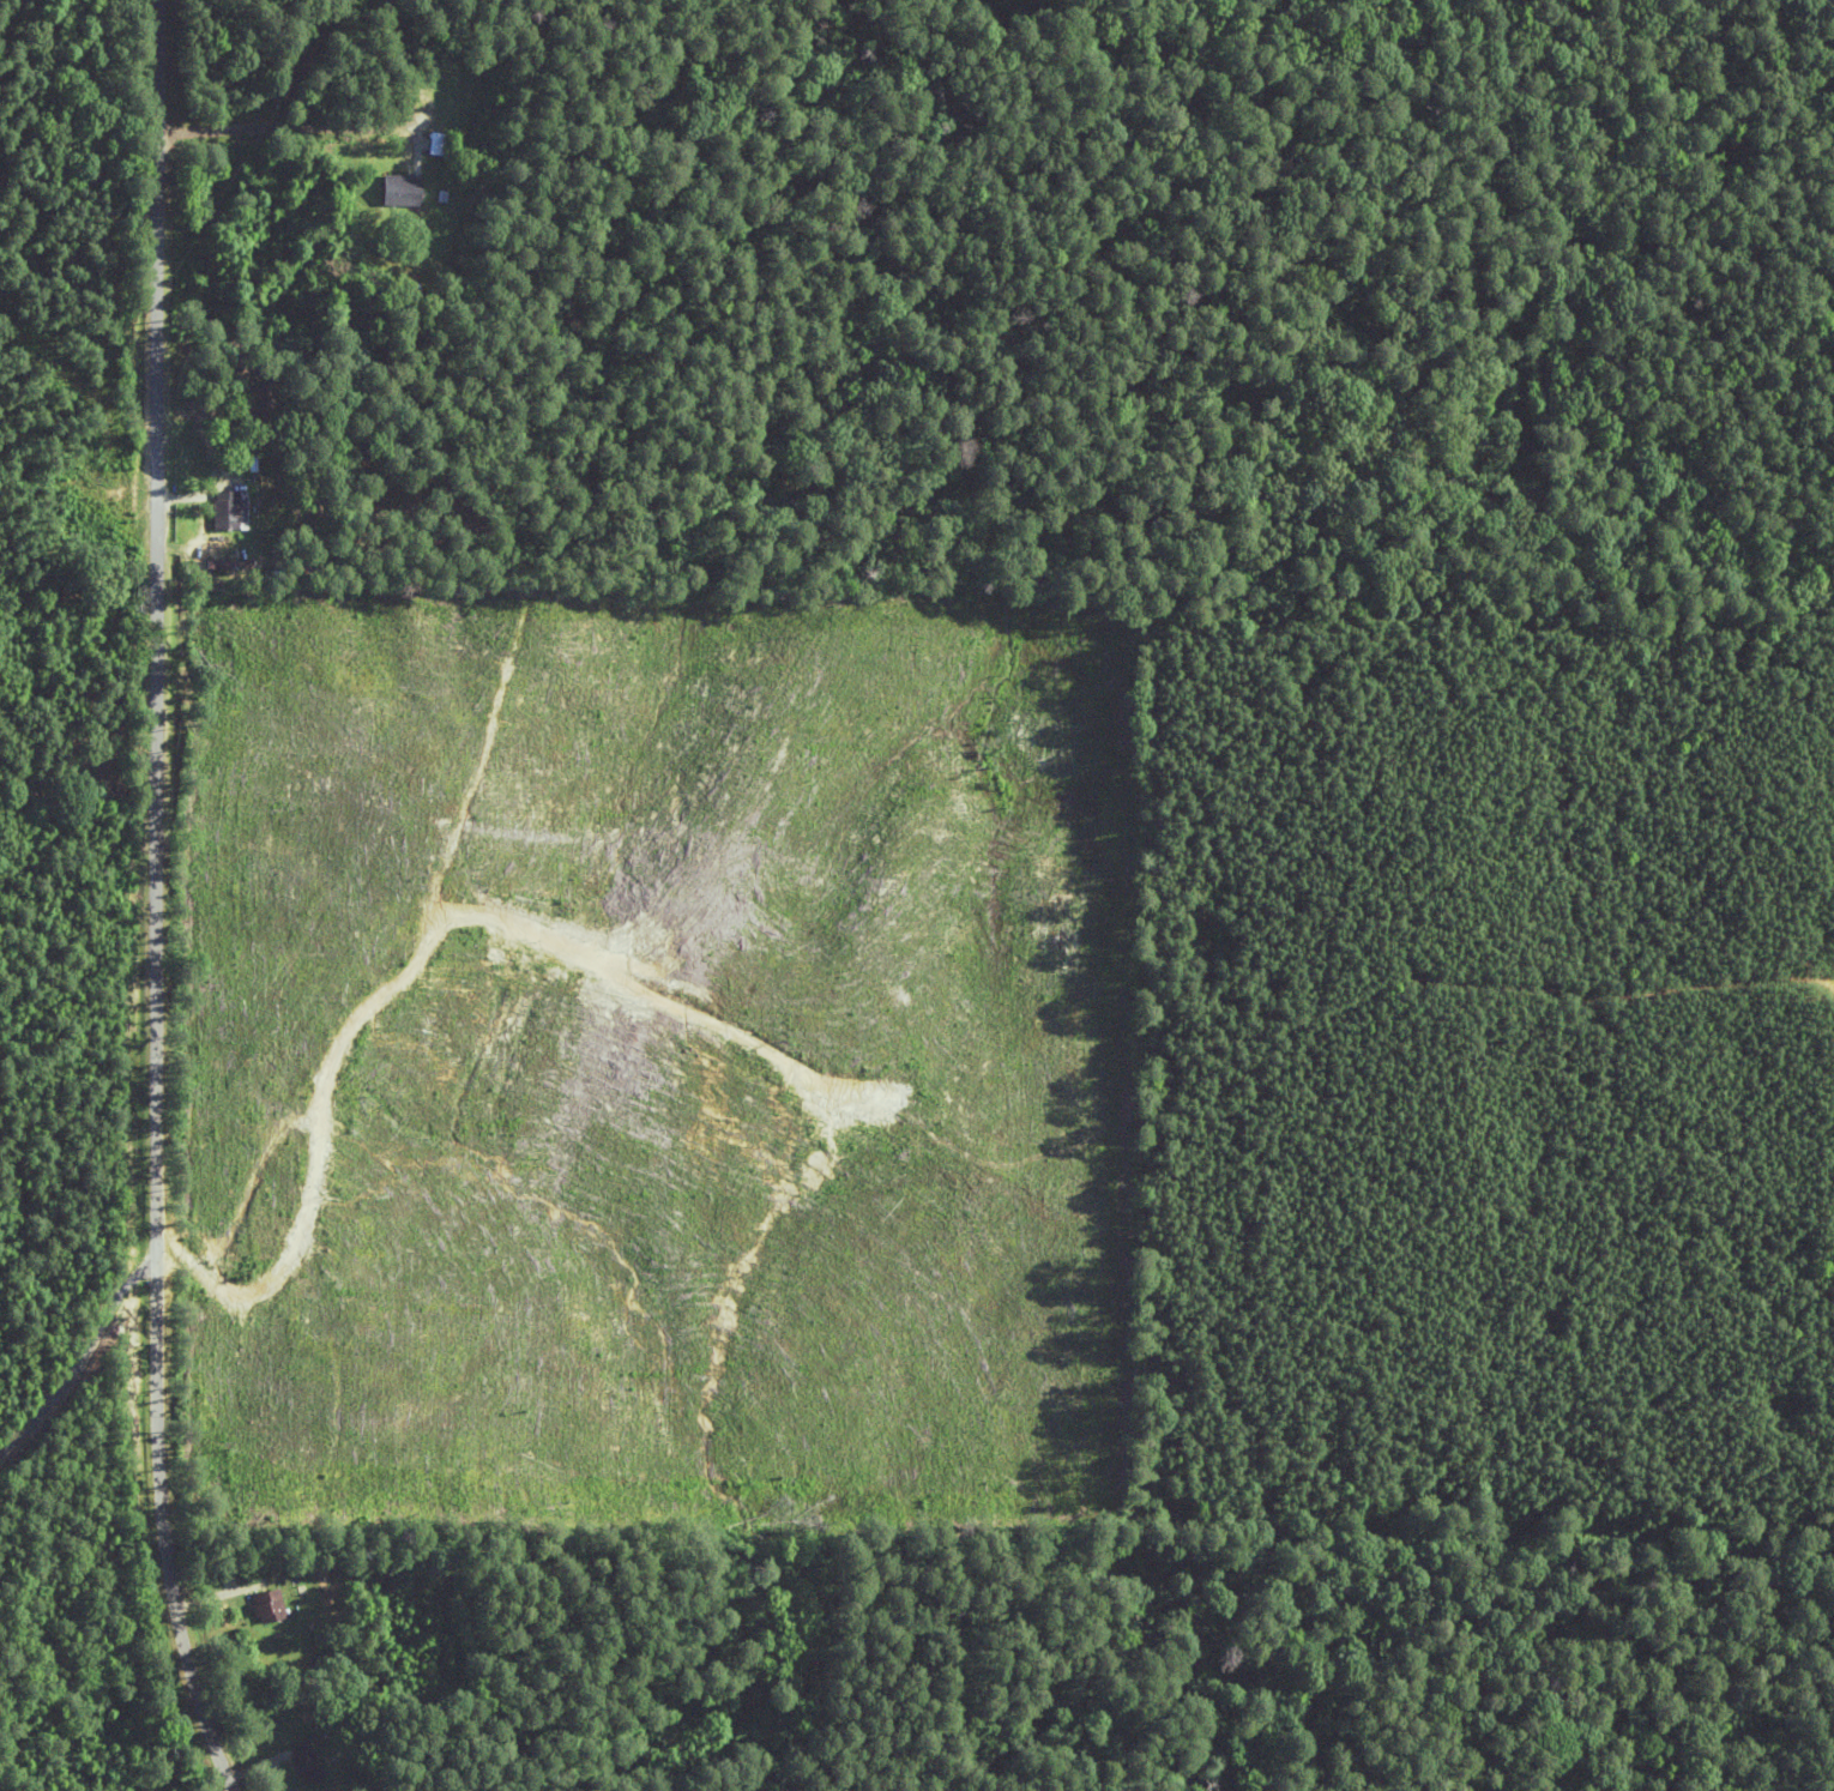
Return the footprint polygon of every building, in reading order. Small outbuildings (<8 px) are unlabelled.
[(372,207),(412,207),(412,177),(372,177),(372,207)] [(207,529),(240,529),(240,491),(207,491),(207,529)] [(254,1623),(282,1616),(274,1586),(246,1593),(254,1623)]
